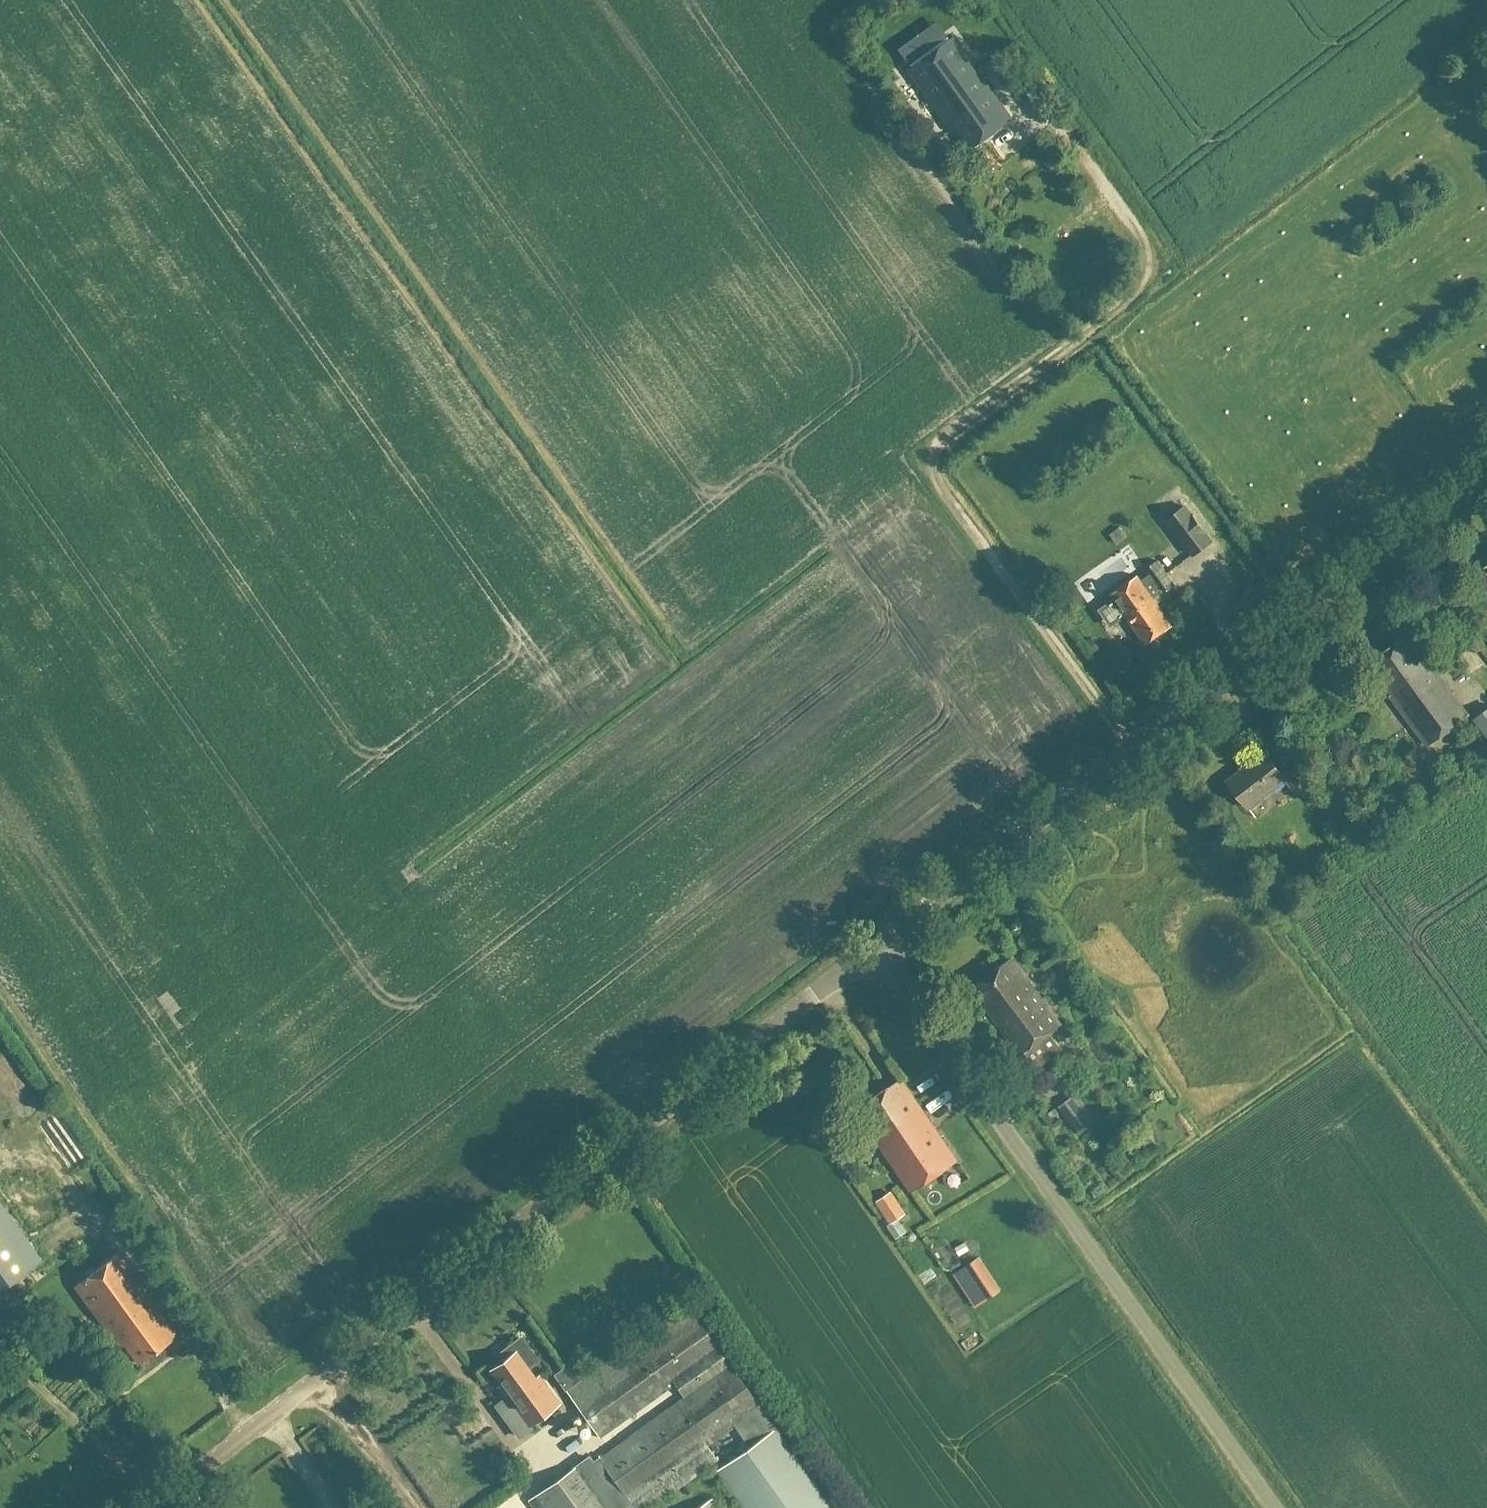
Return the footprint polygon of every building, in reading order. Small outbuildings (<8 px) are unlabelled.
[(970,148),(1011,119),(953,37),(907,69),(955,136),(959,132),(970,148)] [(1193,556),(1210,543),(1184,508),(1166,521),(1193,556)] [(1160,595),(1174,585),(1158,561),(1143,571),(1148,578),(1160,595)] [(1144,645),(1171,627),(1153,600),(1160,595),(1148,578),(1141,583),(1136,577),(1110,595),(1144,645)] [(1418,645),(1434,632),(1424,619),(1408,631),(1418,645)] [(1426,745),(1466,715),(1408,637),(1374,662),(1384,675),(1380,678),(1393,695),(1391,697),(1426,745)] [(1465,659),(1478,675),(1486,668),(1474,653),(1465,659)] [(1472,686),(1476,702),(1486,699),(1486,698),(1483,683),(1472,686)] [(1295,793),(1306,784),(1286,759),(1276,767),(1263,751),(1249,761),(1251,763),(1226,782),(1247,809),(1284,780),(1295,793)] [(1416,758),(1401,770),(1420,795),(1436,783),(1416,758)] [(1031,1072),(1061,1050),(1048,1034),(1060,1025),(1011,960),(974,987),(987,1004),(983,1007),(1031,1072)] [(910,1194),(956,1162),(900,1079),(859,1107),(872,1127),(867,1131),(910,1194)] [(1079,1132),(1097,1119),(1076,1092),(1059,1105),(1079,1132)] [(84,1230),(30,1156),(0,1177),(0,1183),(24,1216),(14,1224),(0,1204),(0,1291),(84,1230)] [(878,1198),(893,1221),(908,1212),(893,1188),(878,1198)] [(138,1364),(179,1334),(120,1253),(74,1287),(119,1348),(124,1345),(138,1364)] [(978,1302),(1002,1286),(980,1253),(956,1269),(978,1302)] [(614,1356),(565,1391),(598,1438),(674,1385),(684,1399),(602,1456),(601,1455),(598,1457),(599,1458),(592,1463),(588,1457),(527,1500),(533,1507),(652,1507),(718,1461),(707,1446),(735,1426),(751,1449),(719,1473),(744,1507),(833,1507),(697,1319),(687,1305),(614,1356)] [(611,1323),(594,1335),(605,1351),(622,1338),(611,1323)] [(504,1351),(509,1358),(490,1371),(501,1386),(497,1388),(526,1428),(559,1404),(539,1376),(536,1379),(528,1368),(537,1360),(522,1338),(504,1351)] [(712,1499),(700,1507),(718,1507),(712,1499)]
